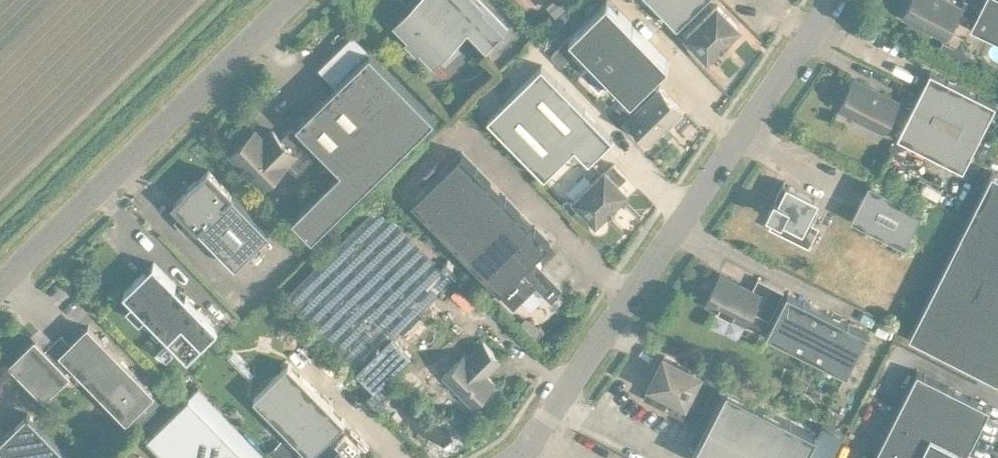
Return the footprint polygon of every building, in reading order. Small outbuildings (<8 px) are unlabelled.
[(421,5),(450,35),(459,27),(483,52),(506,29),(478,0),(425,0),(421,5)] [(630,98),(635,94),(642,101),(626,117),(649,140),(681,109),(658,85),(656,87),(649,80),(668,62),(607,0),(605,0),(569,35),(630,98)] [(676,24),(701,0),(652,0),(676,24)] [(902,15),(945,37),(959,10),(974,18),(979,7),(966,0),(963,0),(960,5),(949,0),(910,0),(902,15)] [(997,40),(997,0),(983,0),(979,7),(974,18),(970,26),(997,40)] [(450,35),(421,5),(418,2),(398,21),(433,58),(453,38),(450,35)] [(707,56),(726,37),(738,26),(717,5),(686,34),(707,56)] [(341,168),(292,215),(311,235),(434,116),(352,33),(318,66),(335,84),(296,122),(341,168)] [(558,46),(550,54),(560,63),(567,56),(558,46)] [(574,146),(588,160),(612,137),(541,64),(487,117),(544,175),(574,146)] [(897,135),(962,168),(995,103),(930,70),(897,135)] [(855,116),(883,130),(898,101),(853,78),(838,107),(844,110),(844,113),(846,116),(849,118),(852,118),(855,116)] [(254,129),(230,152),(262,184),(285,162),(296,173),(317,152),(291,126),(280,137),(271,129),(263,137),(254,129)] [(892,140),(886,151),(901,158),(906,147),(892,140)] [(461,151),(411,199),(499,289),(500,289),(535,254),(549,241),(461,151)] [(625,191),(618,183),(625,176),(613,163),(605,170),(604,169),(574,198),(580,204),(577,206),(578,209),(579,212),(582,214),(584,216),(588,216),(590,214),(595,220),(625,191)] [(186,190),(173,202),(196,226),(231,193),(207,169),(196,179),(185,189),(186,190)] [(991,170),(908,334),(997,380),(997,174),(991,170)] [(850,217),(904,244),(922,208),(869,181),(850,217)] [(782,218),(776,230),(808,246),(818,226),(806,219),(816,199),(787,184),(786,186),(781,184),(767,211),(782,218)] [(231,193),(196,226),(235,265),(269,232),(231,193)] [(378,202),(283,295),(356,369),(374,389),(410,354),(391,335),(451,276),(378,202)] [(535,254),(500,289),(514,304),(515,303),(514,302),(536,281),(551,296),(550,297),(551,297),(562,282),(535,254)] [(123,291),(187,357),(217,327),(153,262),(151,263),(154,266),(145,274),(143,272),(123,291)] [(719,274),(705,301),(718,307),(716,311),(729,317),(731,314),(745,321),(751,309),(768,318),(783,290),(757,277),(751,290),(719,274)] [(766,333),(846,373),(867,332),(787,292),(766,333)] [(528,318),(524,322),(539,338),(546,331),(542,326),(528,318)] [(61,350),(74,364),(126,416),(151,392),(87,326),(62,350),(61,350)] [(44,394),(74,364),(61,350),(62,350),(54,341),(45,349),(34,338),(2,369),(7,374),(16,365),(44,394)] [(482,341),(467,356),(483,373),(488,367),(490,369),(500,359),(482,341)] [(483,373),(467,356),(464,353),(442,374),(471,405),(493,383),(483,373)] [(663,355),(649,384),(670,395),(664,407),(695,423),(708,397),(700,393),(708,378),(663,355)] [(253,396),(309,454),(344,420),(288,362),(253,396)] [(966,451),(989,407),(917,371),(873,457),(980,457),(966,451)] [(692,455),(697,457),(802,457),(816,432),(726,387),(692,455)] [(168,457),(250,457),(188,395),(147,436),(168,457)] [(3,452),(9,457),(71,457),(26,413),(0,438),(0,449),(3,452)] [(350,457),(359,449),(344,434),(334,444),(339,448),(329,457),(350,457)]
